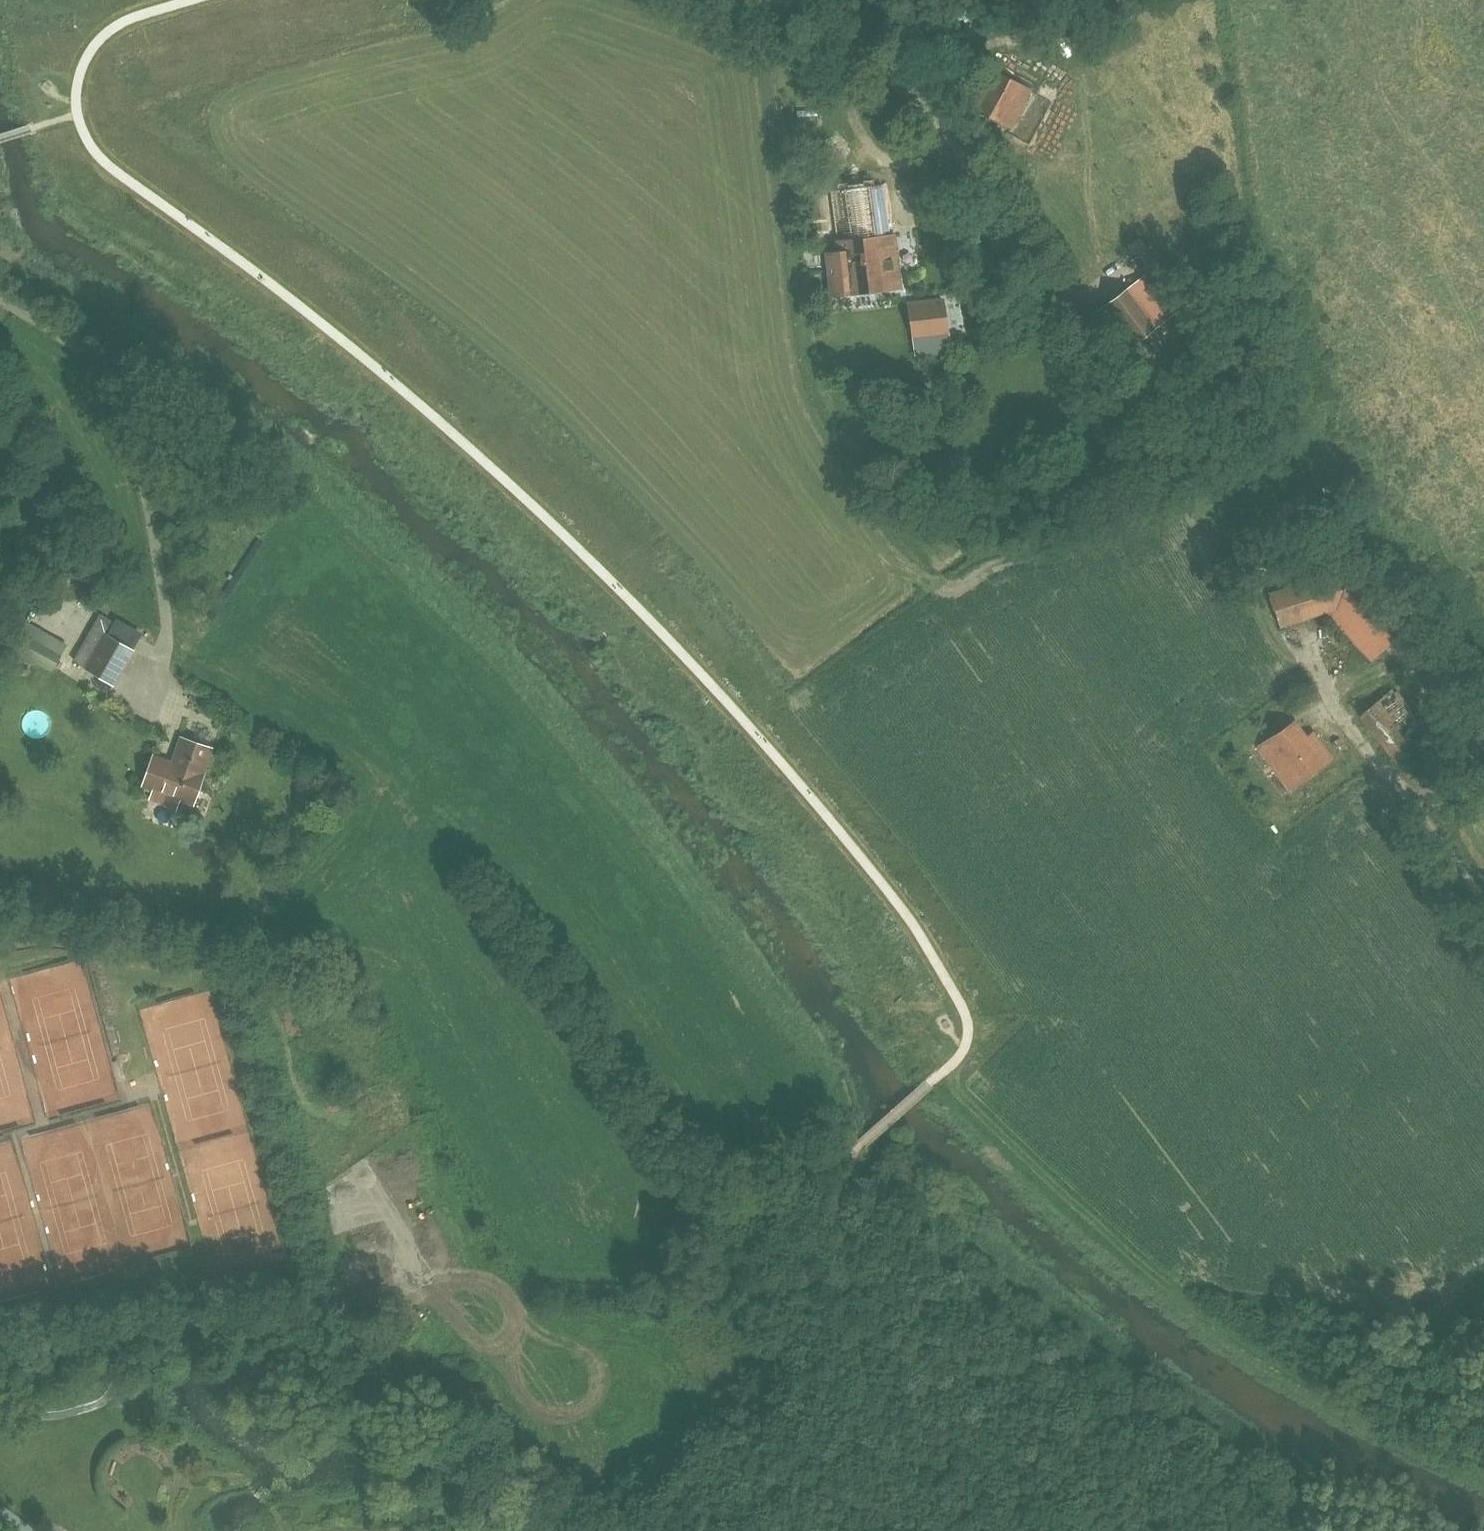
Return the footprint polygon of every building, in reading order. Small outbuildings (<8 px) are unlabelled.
[(1011,128),(1031,91),(985,66),(965,103),(1011,128)] [(883,185),(831,192),(838,251),(827,253),(833,295),(899,286),(894,246),(891,246),(883,185)] [(1123,256),(1131,267),(1144,257),(1136,247),(1123,256)] [(1173,311),(1148,272),(1097,306),(1122,344),(1173,311)] [(943,299),(908,303),(913,336),(947,332),(943,299)] [(1269,594),(1279,625),(1324,611),(1372,660),(1404,627),(1346,570),(1269,594)] [(108,635),(116,621),(99,612),(73,659),(86,667),(114,683),(133,649),(108,635)] [(62,653),(22,630),(12,648),(52,671),(62,653)] [(1433,739),(1393,689),(1360,715),(1400,765),(1433,739)] [(1261,745),(1290,787),(1332,758),(1317,737),(1310,741),(1296,721),(1261,745)] [(177,808),(180,798),(194,803),(204,773),(203,773),(212,748),(181,738),(173,762),(154,755),(143,785),(153,788),(149,799),(177,808)]
